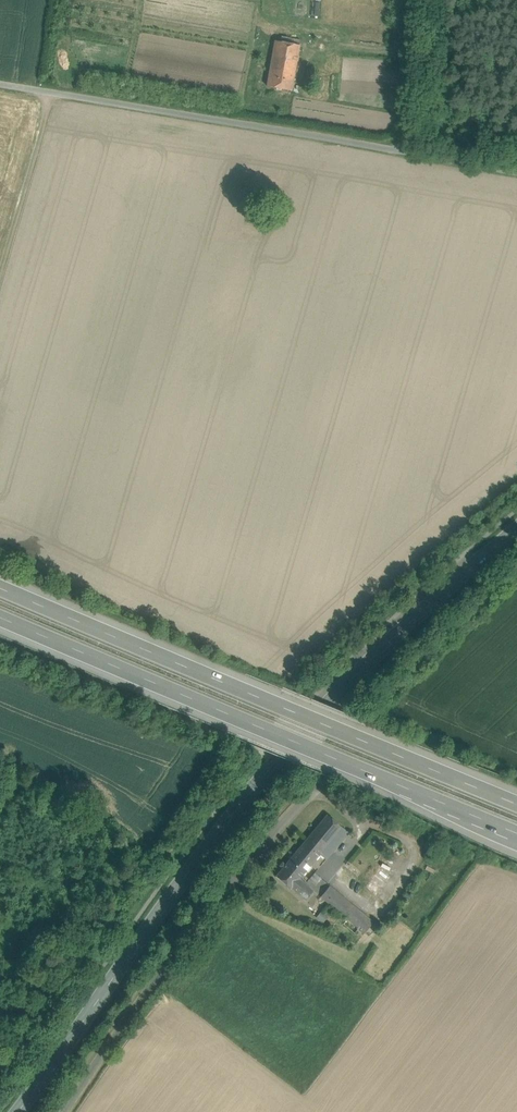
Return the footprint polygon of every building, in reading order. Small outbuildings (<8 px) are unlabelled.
[(270,68),(295,73),(300,46),(288,44),(281,42),(275,41),(270,68)] [(295,73),(270,68),(267,86),(291,91),(295,73)] [(327,815),(307,838),(322,851),(342,828),(327,815)] [(322,851),(320,854),(326,859),(348,833),(342,828),(322,851)] [(307,838),(276,876),(291,889),(292,888),(299,879),(320,854),(322,851),(307,838)] [(394,849),(365,887),(342,868),(337,875),(370,903),(375,896),(380,890),(405,857),(394,849)] [(313,891),(299,879),(292,888),(306,900),(313,891)] [(330,886),(321,897),(364,933),(373,922),(330,886)] [(350,935),(357,927),(345,918),(338,925),(350,935)]
